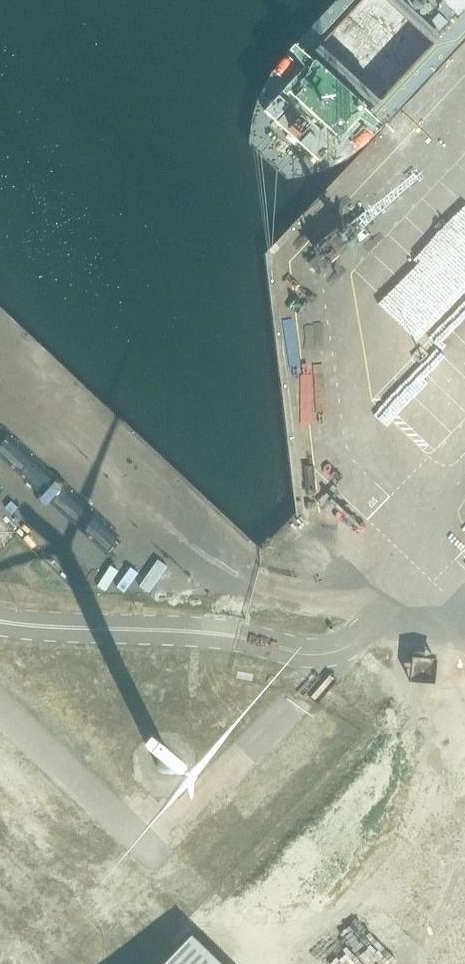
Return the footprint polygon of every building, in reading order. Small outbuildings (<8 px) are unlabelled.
[(440,391),(464,413),(464,363),(440,391)] [(464,473),(464,469),(424,432),(373,489),(384,499),(389,493),(400,502),(404,497),(426,517),(464,473)] [(157,761),(156,764),(156,766),(157,769),(159,771),(161,772),(163,773),(166,773),(168,772),(171,771),(172,769),(173,767),(173,764),(173,762),(172,759),(170,758),(168,756),(165,756),(163,756),(160,757),(158,759),(157,761)] [(162,963),(219,963),(190,935),(162,963)]
